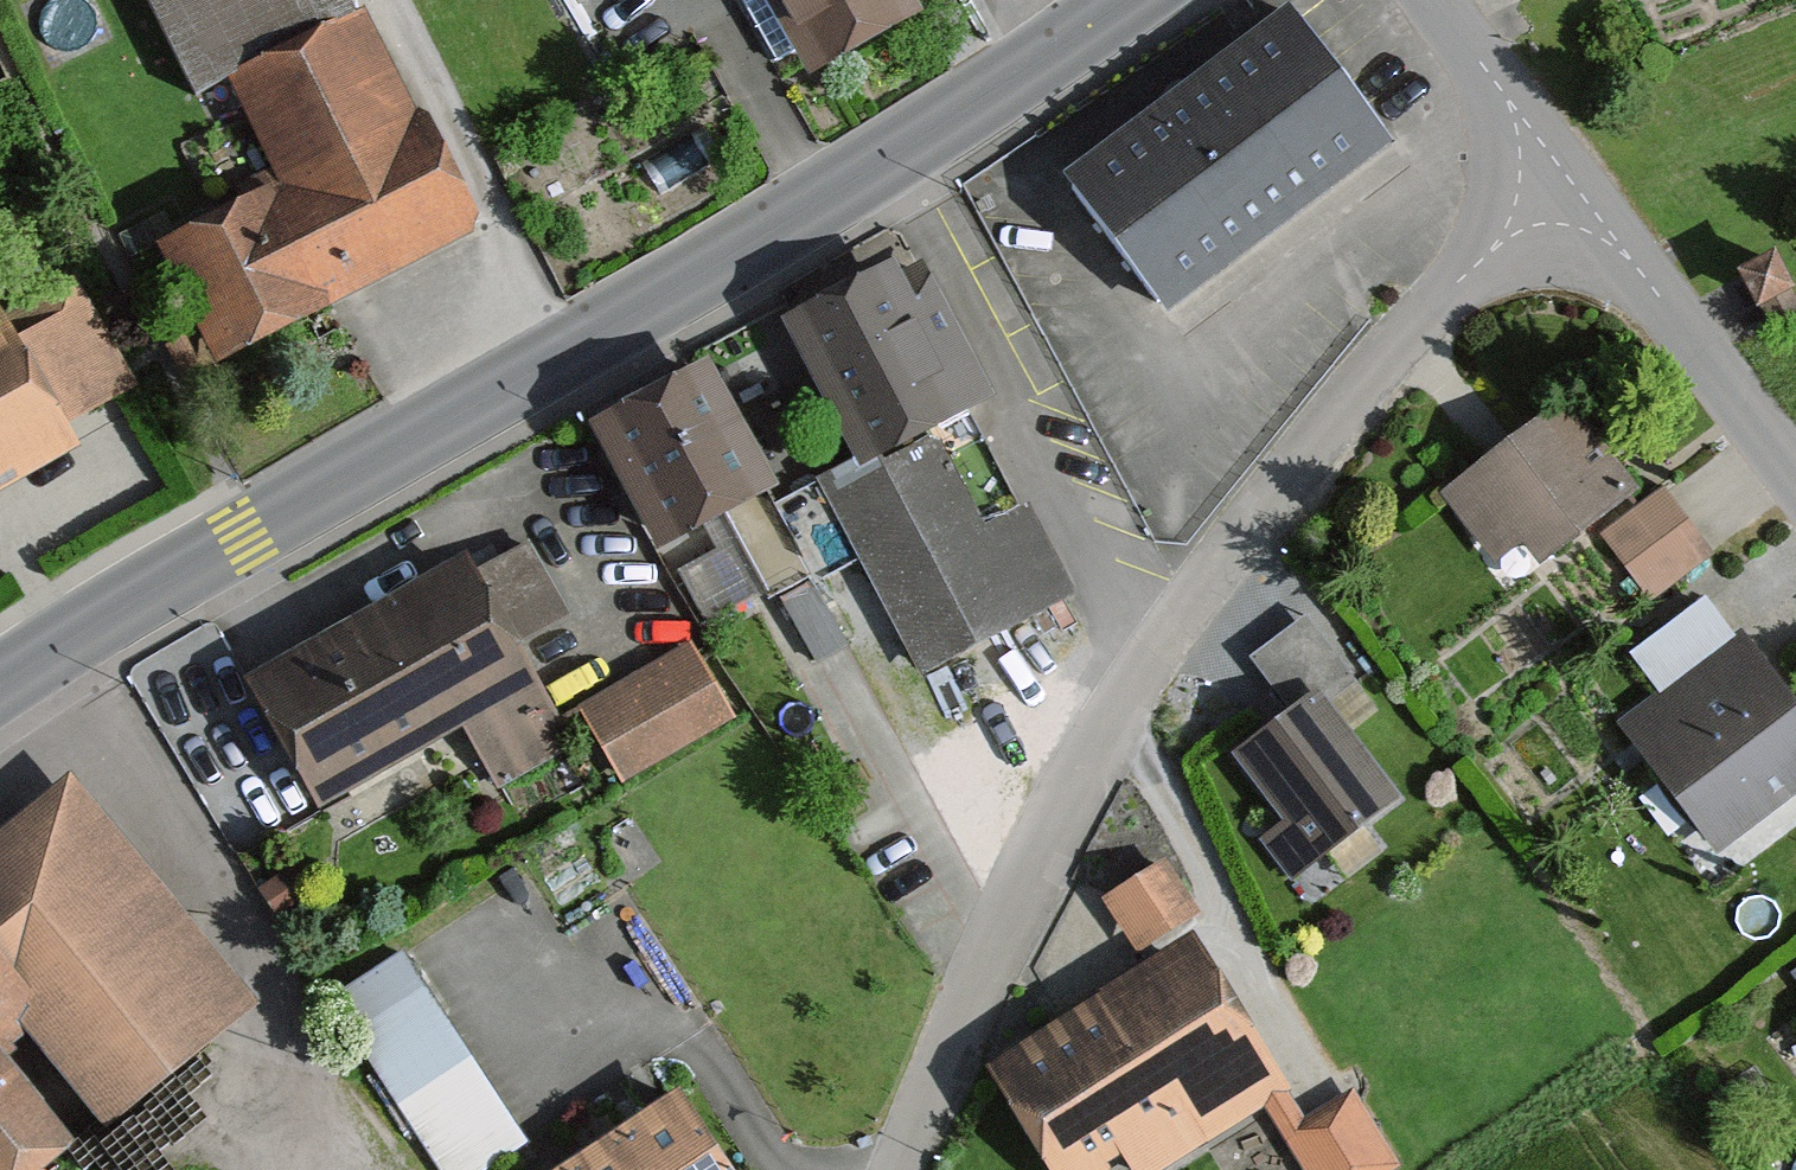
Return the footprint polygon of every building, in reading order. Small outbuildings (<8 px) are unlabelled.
[(358,15),(351,0),(132,0),(181,100),(224,80),(358,15)] [(817,91),(934,33),(918,0),(772,0),(817,91)] [(358,15),(224,80),(279,193),(161,250),(213,356),(465,233),(358,15)] [(1301,19),(1069,177),(1167,318),(1398,159),(1301,19)] [(916,260),(793,324),(867,465),(874,479),(976,426),(997,415),(916,260)] [(86,450),(73,426),(140,391),(80,279),(15,314),(0,287),(0,496),(86,450)] [(707,364),(600,421),(661,534),(768,477),(707,364)] [(1603,540),(1651,506),(1583,409),(1451,500),(1497,566),(1529,544),(1551,576),(1603,540)] [(976,426),(874,479),(867,465),(823,488),(925,684),(1071,608),(976,426)] [(1651,506),(1603,540),(1650,607),(1710,566),(1663,498),(1651,506)] [(474,556),(258,678),(323,794),(462,716),(499,782),(571,741),(513,638),(563,610),(528,547),(483,572),(474,556)] [(1795,812),(1795,699),(1718,596),(1628,664),(1657,702),(1621,729),(1725,866),(1795,812)] [(570,620),(527,652),(554,688),(597,656),(570,620)] [(725,715),(684,648),(585,708),(626,775),(725,715)] [(1394,795),(1319,698),(1242,757),(1292,822),(1268,840),(1294,872),(1394,795)] [(91,1148),(13,1053),(32,1038),(111,1135),(265,1011),(77,778),(0,840),(0,1169),(63,1169),(91,1148)] [(1109,902),(1140,960),(1203,926),(1172,868),(1109,902)] [(990,1069),(1052,1169),(1127,1169),(1131,1168),(1133,1169),(1178,1169),(1267,1117),(1297,1100),(1201,940),(990,1069)] [(354,1032),(439,1169),(513,1169),(539,1154),(433,983),(354,1032)] [(1297,1100),(1267,1117),(1297,1169),(1402,1169),(1357,1092),(1308,1120),(1297,1100)] [(571,1169),(735,1169),(690,1097),(571,1169)]
